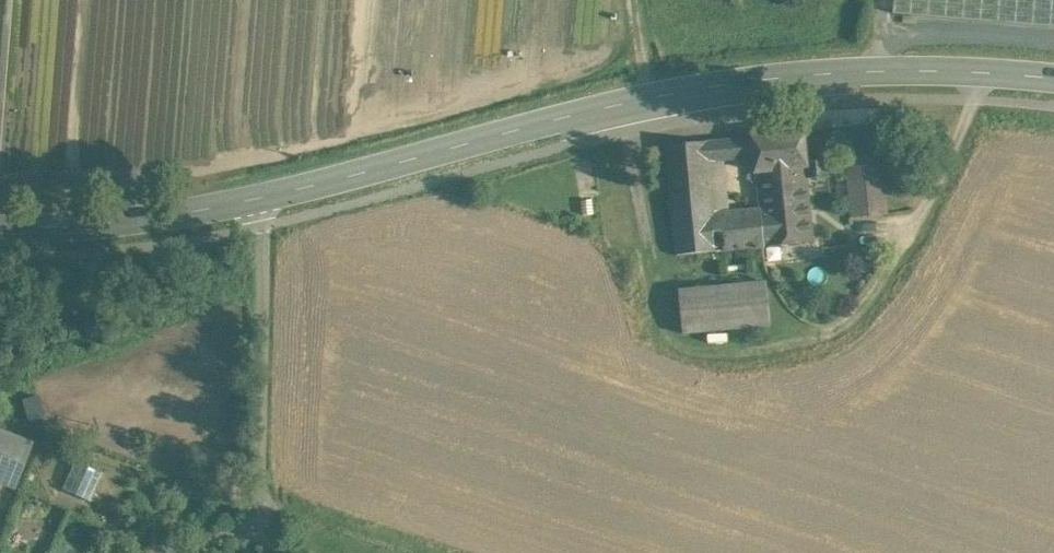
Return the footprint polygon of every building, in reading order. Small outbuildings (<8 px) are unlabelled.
[(803,130),(752,136),(752,138),(754,157),(755,171),(805,166),(806,166),(806,160),(803,130)] [(752,138),(707,142),(709,161),(725,159),(754,157),(752,138)] [(707,141),(665,145),(676,255),(715,251),(715,225),(715,224),(709,161),(707,142),(707,141)] [(881,153),(844,157),(850,216),(887,212),(881,153)] [(826,158),(806,160),(806,166),(805,166),(806,177),(828,175),(826,158)] [(725,159),(709,161),(714,213),(730,211),(725,159)] [(805,166),(757,171),(761,208),(730,211),(714,213),(715,224),(715,225),(715,251),(813,242),(806,177),(805,166)] [(766,281),(679,290),(683,333),(770,325),(766,281)] [(0,432),(0,479),(15,485),(31,444),(0,432)] [(104,472),(75,459),(62,489),(91,502),(104,472)]
